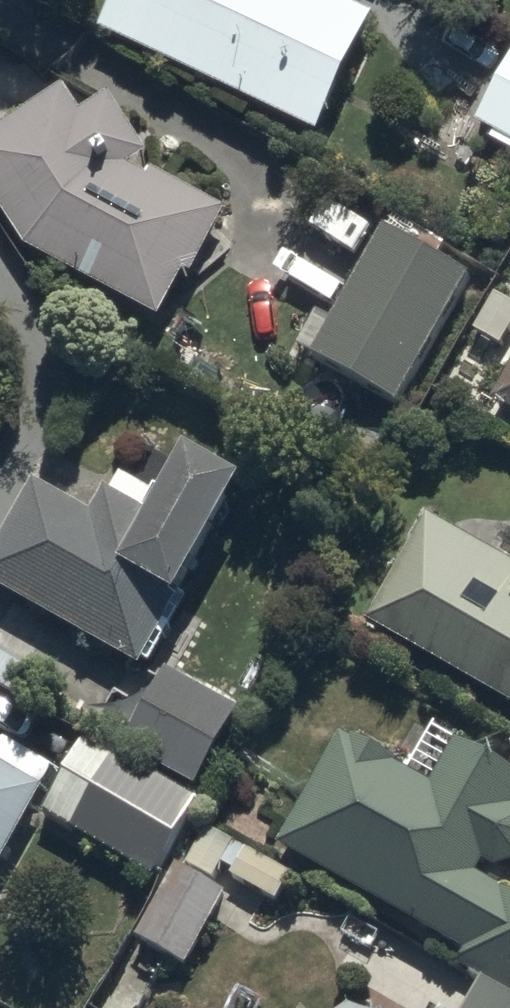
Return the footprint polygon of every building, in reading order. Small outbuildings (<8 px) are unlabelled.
[(116,37),(323,135),(378,20),(336,0),(133,0),(116,37)] [(485,120),(509,134),(509,77),(485,120)] [(70,102),(0,149),(0,196),(36,249),(168,321),(190,278),(198,289),(232,211),(156,168),(116,109),(88,128),(70,102)] [(476,273),(399,226),(323,348),(400,396),(476,273)] [(3,577),(159,660),(250,491),(210,470),(184,519),(129,490),(110,525),(49,493),(3,577)] [(448,523),(392,619),(509,686),(509,558),(448,523)] [(36,676),(0,654),(0,694),(18,705),(36,676)] [(186,672),(147,743),(210,778),(250,708),(186,672)] [(449,734),(431,766),(363,729),(300,843),(489,945),(482,958),(509,973),(509,879),(485,866),(493,852),(509,861),(509,767),(449,734)] [(107,745),(67,816),(171,874),(211,803),(107,745)] [(0,768),(0,877),(48,796),(0,768)] [(242,893),(200,869),(162,936),(204,959),(242,893)] [(500,993),(492,1007),(509,1007),(509,998),(500,993)]
